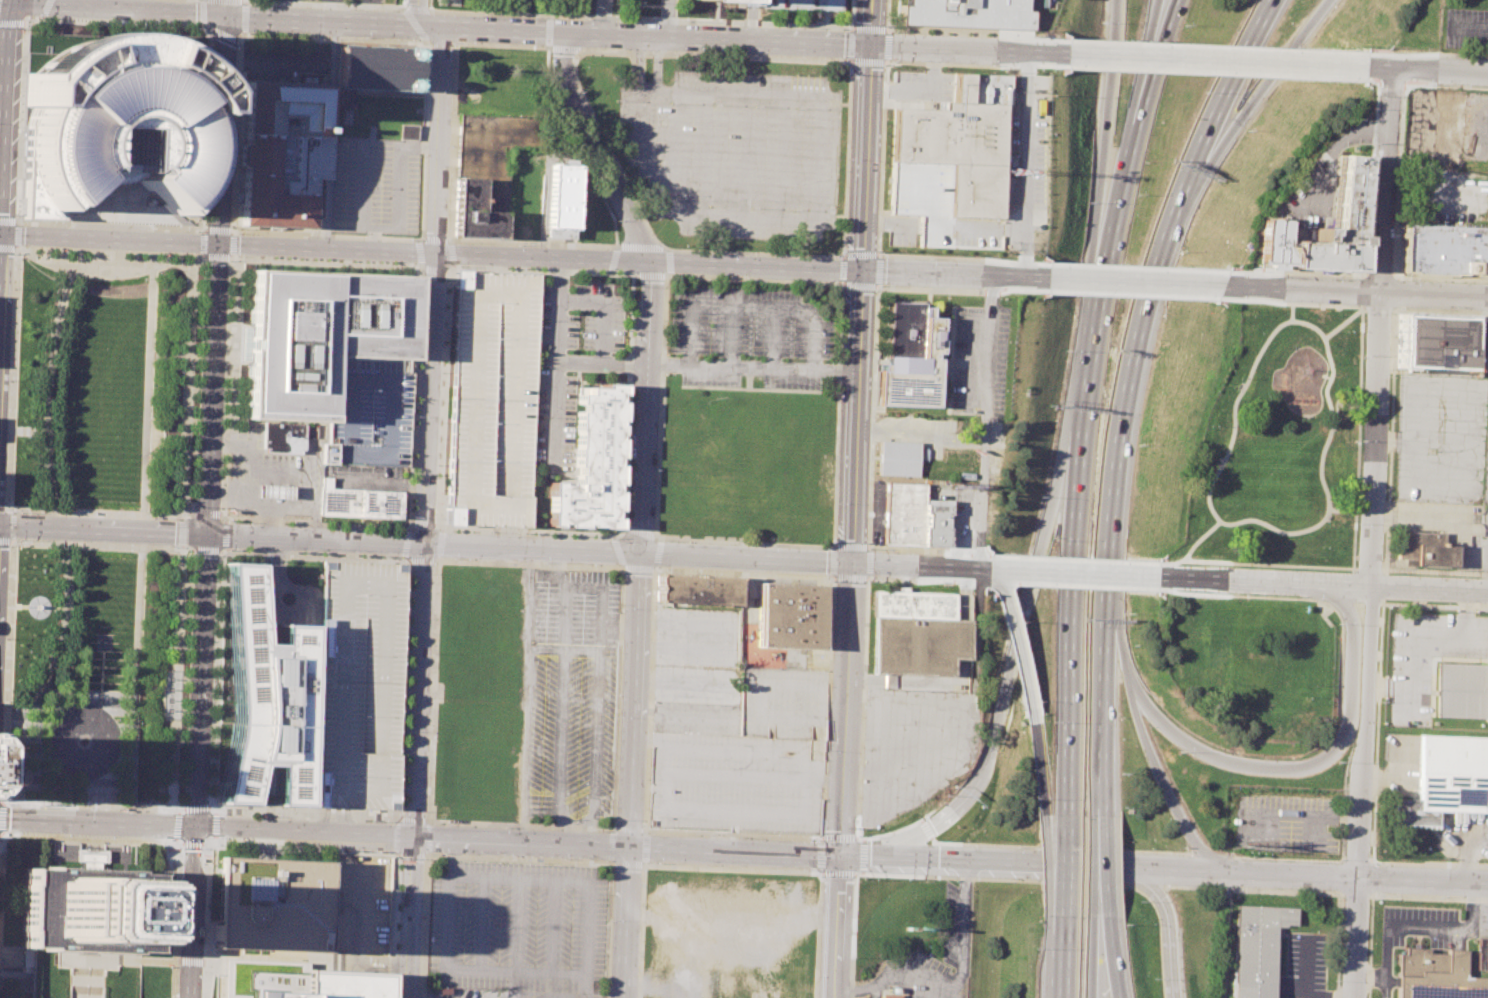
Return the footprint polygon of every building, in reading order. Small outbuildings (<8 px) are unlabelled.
[(745,6),(843,10),(843,0),(746,0),(745,6)] [(907,5),(907,0),(1028,0),(1028,11),(1033,11),(1033,30),(900,24),(901,5),(907,5)] [(27,71),(37,61),(48,53),(59,46),(75,38),(86,35),(91,33),(106,32),(121,32),(134,33),(149,37),(181,39),(181,35),(204,36),(203,113),(198,113),(197,116),(199,120),(201,127),(201,131),(203,132),(202,163),(198,173),(195,181),(186,196),(175,210),(169,215),(132,180),(139,170),(145,159),(148,146),(145,134),(139,122),(132,112),(119,107),(107,106),(93,110),(81,118),(74,126),(70,139),(70,147),(73,157),(78,166),(86,176),(45,210),(56,220),(21,219),(27,71)] [(338,44),(337,87),(415,90),(416,47),(338,44)] [(894,108),(940,109),(941,102),(953,102),(954,73),(1010,75),(1009,108),(1003,108),(999,248),(920,246),(921,215),(891,214),(894,108)] [(245,80),(327,83),(324,177),(312,176),(310,229),(241,226),(243,166),(239,166),(239,144),(243,144),(245,80)] [(458,113),(455,178),(483,179),(481,211),(504,212),(507,212),(509,148),(535,149),(536,117),(458,113)] [(399,139),(400,124),(417,125),(417,139),(399,139)] [(96,127),(131,129),(130,165),(94,163),(96,127)] [(1286,271),(1286,265),(1287,249),(1287,246),(1312,247),(1313,232),(1329,233),(1332,156),(1363,157),(1358,274),(1286,271)] [(549,164),(577,165),(574,238),(546,237),(549,164)] [(455,178),(483,179),(481,211),(504,212),(503,239),(453,237),(455,178)] [(1287,249),(1282,249),(1284,223),(1258,221),(1256,264),(1286,265),(1287,249)] [(1487,277),(1487,230),(1405,225),(1403,273),(1487,277)] [(251,267),(254,267),(280,268),(319,269),(359,271),(413,273),(410,360),(328,357),(325,422),(247,419),(245,419),(247,365),(248,323),(251,267)] [(539,273),(538,284),(532,464),(529,528),(445,525),(455,271),(539,273)] [(875,407),(936,409),(938,360),(933,360),(934,355),(939,355),(940,341),(938,341),(939,319),(929,319),(929,309),(922,308),(922,304),(889,302),(886,358),(884,358),(884,365),(881,365),(881,372),(877,372),(875,407)] [(1399,368),(1409,369),(1408,371),(1483,375),(1483,355),(1480,354),(1482,319),(1476,319),(1476,315),(1400,312),(1399,368)] [(409,466),(324,463),(325,422),(328,357),(410,360),(409,466)] [(548,525),(550,482),(571,483),(572,473),(575,387),(602,388),(602,384),(623,385),(617,529),(548,525)] [(264,424),(305,426),(303,452),(263,450),(264,424)] [(877,476),(917,476),(918,444),(879,442),(877,476)] [(880,544),(945,546),(947,499),(923,498),(923,482),(883,481),(880,544)] [(257,497),(290,498),(291,486),(258,485),(257,497)] [(321,489),(360,490),(359,517),(357,517),(319,516),(321,489)] [(360,490),(402,491),(402,498),(401,519),(359,517),(360,490)] [(1394,557),(1412,558),(1412,564),(1452,566),(1453,543),(1437,542),(1437,533),(1396,531),(1394,557)] [(394,811),(314,808),(321,593),(323,561),(403,564),(394,811)] [(225,563),(226,583),(231,720),(230,723),(220,781),(216,805),(249,807),(257,766),(273,765),(271,807),(302,808),(309,626),(278,625),(278,642),(259,642),(255,564),(225,563)] [(656,573),(737,577),(736,606),(654,602),(656,573)] [(758,582),(821,585),(819,648),(756,646),(758,582)] [(870,589),(952,593),(951,617),(969,618),(968,657),(948,656),(947,674),(866,670),(870,589)] [(1482,719),(1486,722),(1487,722),(1487,643),(1487,664),(1436,662),(1435,715),(1482,719)] [(1418,733),(1414,809),(1487,812),(1487,737),(1418,733)] [(48,868),(48,870),(26,869),(23,946),(33,947),(43,947),(43,950),(56,950),(130,953),(130,951),(139,951),(150,952),(153,874),(132,874),(132,871),(107,870),(107,862),(108,851),(75,850),(75,861),(75,869),(48,868)] [(327,862),(324,952),(267,949),(257,948),(241,948),(214,946),(215,920),(219,857),(256,859),(273,860),(327,862)] [(1272,975),(1274,925),(1294,926),(1294,908),(1235,905),(1230,997),(1271,997),(1272,975)] [(1476,936),(1487,937),(1487,970),(1475,969),(1476,936)] [(1463,975),(1487,976),(1487,997),(1395,997),(1397,954),(1402,954),(1403,947),(1427,948),(1427,951),(1445,952),(1445,947),(1464,949),(1463,975)] [(32,948),(22,948),(22,971),(32,972),(32,948)] [(223,960),(221,997),(233,997),(235,961),(223,960)] [(387,975),(363,974),(349,973),(345,973),(305,971),(305,963),(235,961),(233,997),(386,997),(387,975)]
